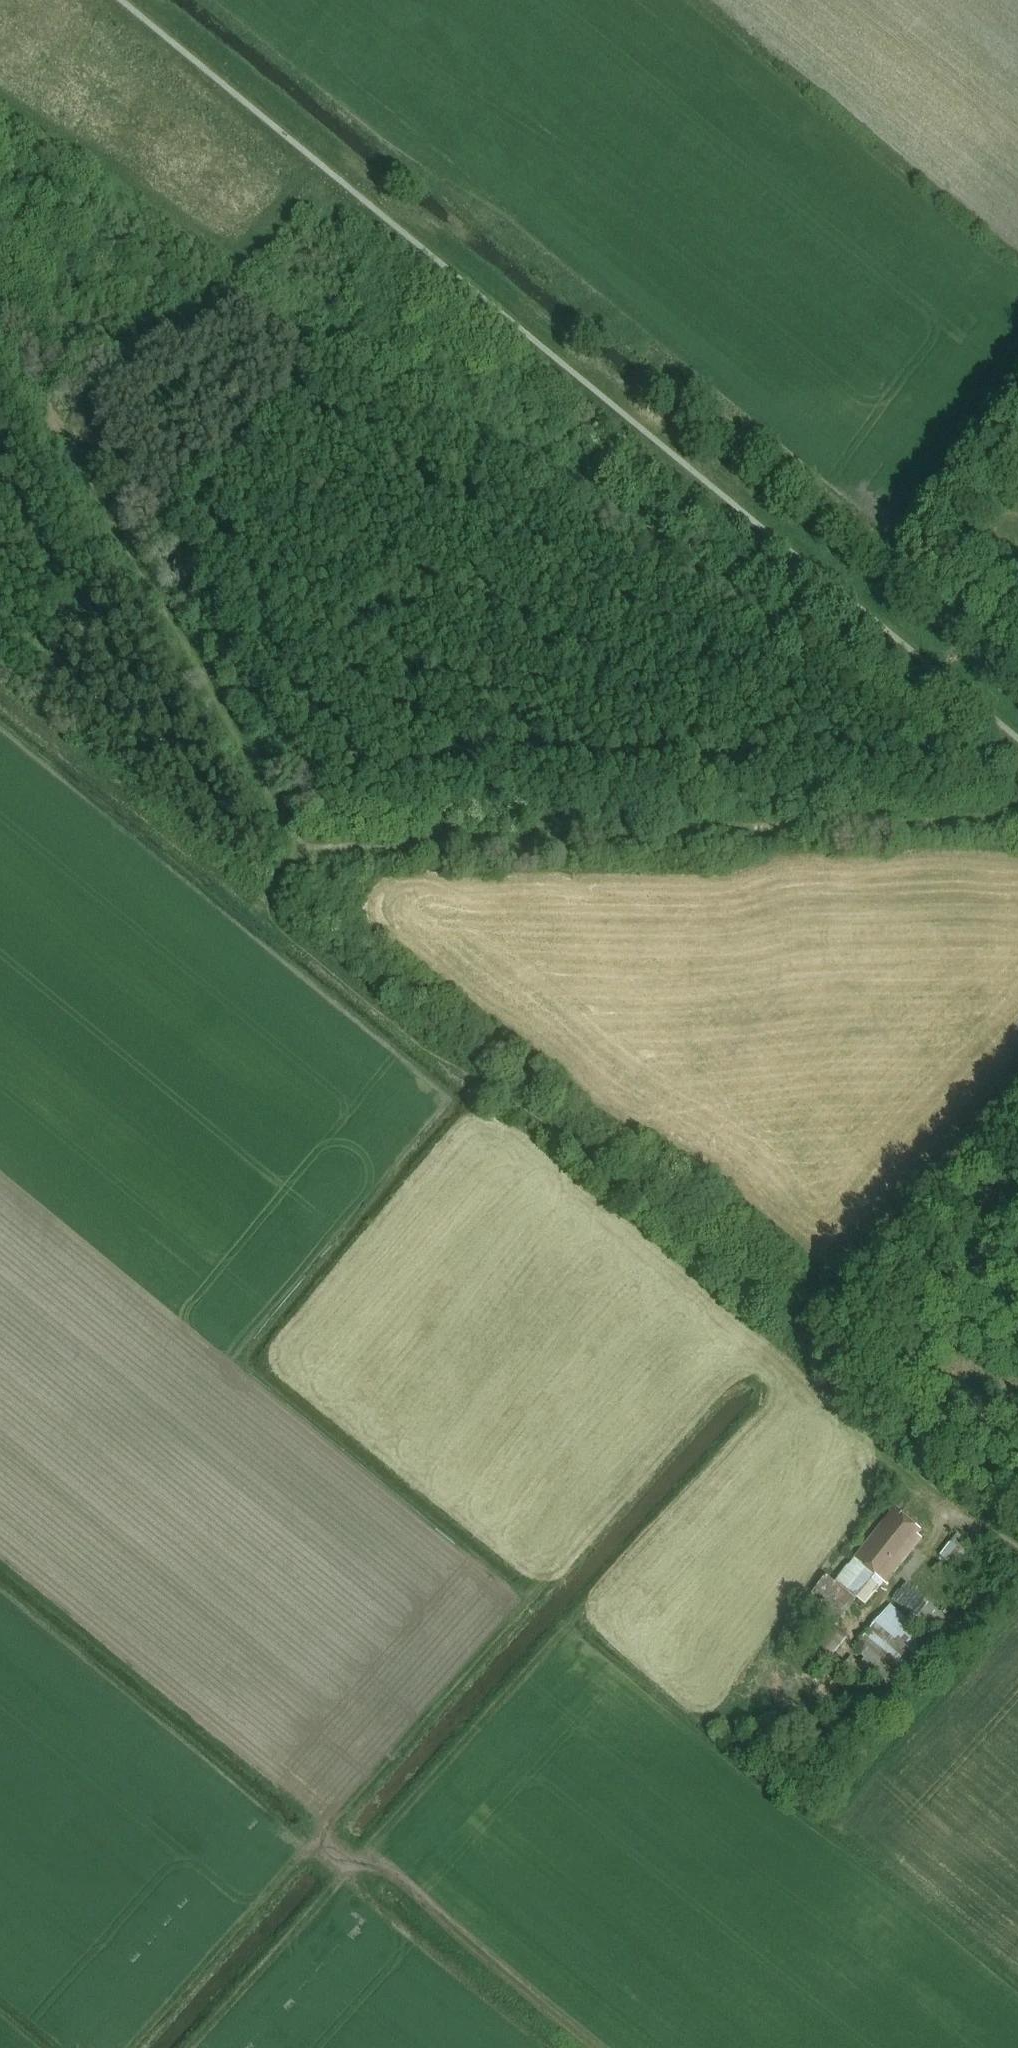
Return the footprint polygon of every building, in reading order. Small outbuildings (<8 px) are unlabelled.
[(872,1581),(876,1576),(886,1584),(922,1539),(919,1536),(923,1531),(894,1510),(836,1583),(827,1576),(804,1606),(829,1626),(833,1629),(858,1598),(872,1581)] [(958,1534),(941,1555),(1003,1606),(1017,1588),(1017,1583),(958,1534)] [(872,1581),(858,1598),(866,1605),(880,1587),(872,1581)] [(970,1641),(907,1585),(892,1602),(934,1639),(934,1640),(958,1662),(975,1642),(972,1639),(970,1641)] [(859,1666),(866,1672),(890,1691),(904,1675),(917,1685),(945,1652),(892,1606),(855,1648),(864,1655),(863,1657),(865,1659),(860,1665),(859,1666)] [(848,1641),(833,1629),(829,1626),(806,1655),(825,1670),(848,1641)]
